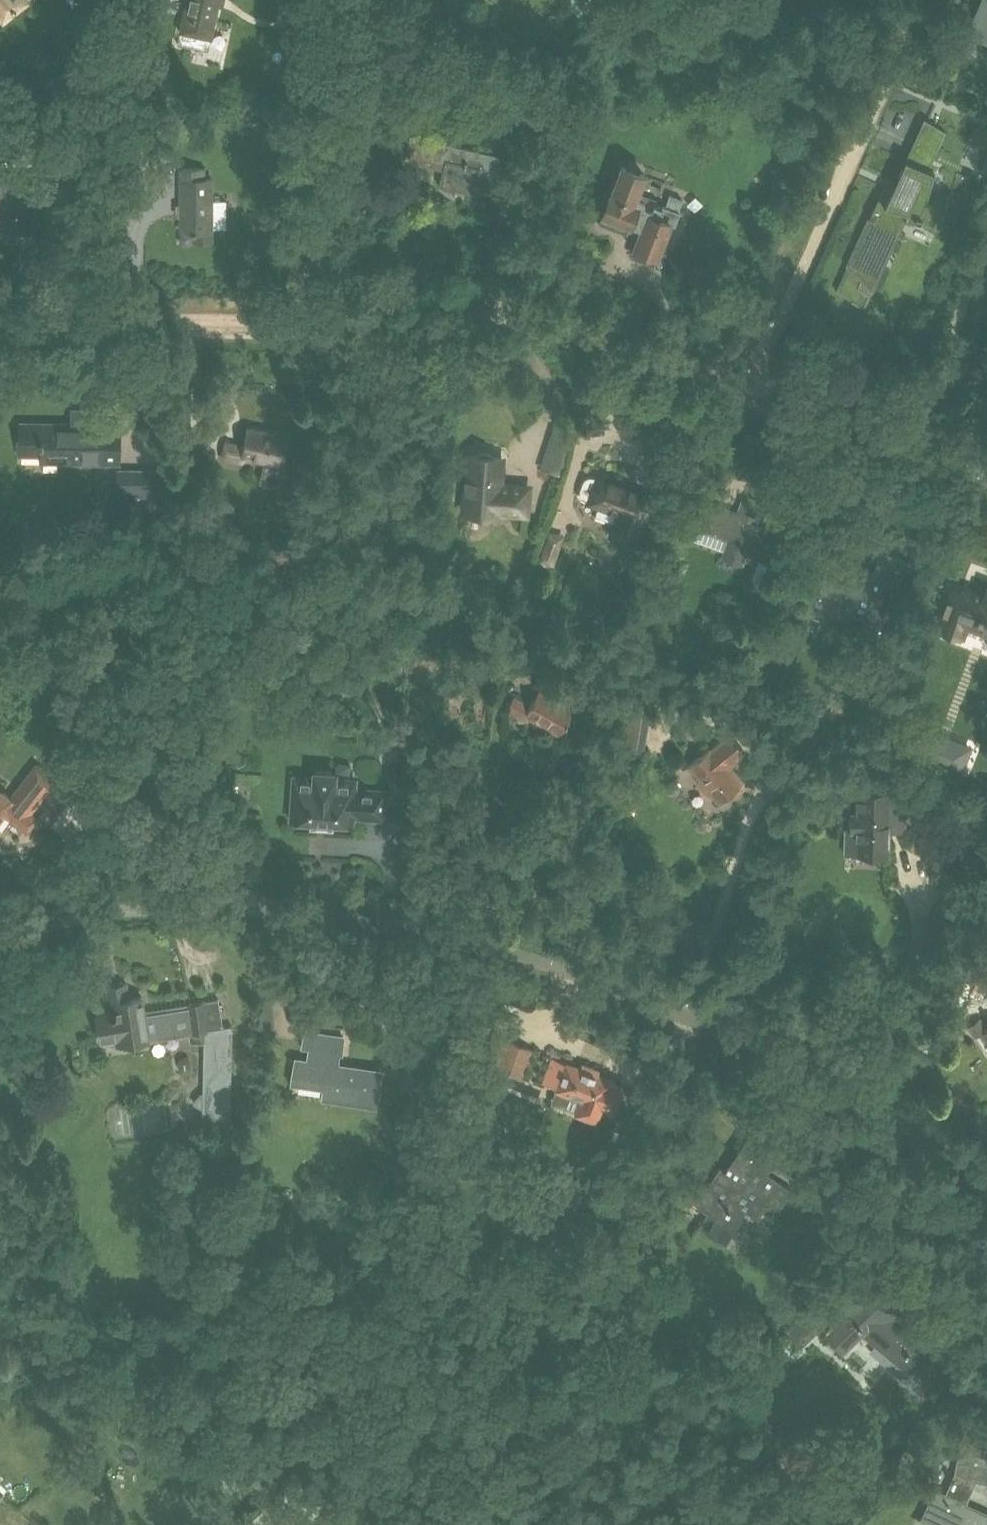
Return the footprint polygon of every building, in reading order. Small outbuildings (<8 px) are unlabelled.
[(3,22),(27,3),(24,0),(0,0),(0,18),(3,22)] [(195,33),(210,36),(218,0),(185,0),(176,43),(192,46),(195,33)] [(969,27),(986,35),(986,0),(981,0),(969,27)] [(925,118),(915,140),(938,151),(946,131),(925,118)] [(986,151),(986,125),(978,121),(967,139),(986,151)] [(440,185),(473,193),(474,187),(492,191),(501,155),(411,134),(404,160),(443,169),(440,185)] [(848,265),(836,290),(863,307),(870,296),(871,293),(880,274),(907,218),(940,231),(944,199),(929,193),(936,174),(930,170),(908,156),(891,193),(883,189),(848,265)] [(658,255),(670,222),(675,224),(684,200),(673,196),(670,206),(667,205),(666,207),(657,203),(659,199),(641,193),(648,174),(625,166),(607,212),(645,227),(638,247),(658,255)] [(193,230),(194,240),(213,240),(212,228),(227,228),(226,199),(212,199),(212,178),(204,178),(203,168),(181,168),(181,230),(193,230)] [(456,199),(458,192),(426,184),(424,191),(456,199)] [(54,460),(116,461),(117,423),(18,422),(18,453),(40,453),(40,449),(54,449),(54,460)] [(242,454),(281,463),(287,437),(248,428),(244,447),(225,443),(222,456),(241,460),(242,454)] [(462,507),(496,511),(496,507),(524,510),(527,483),(499,481),(501,453),(468,450),(462,507)] [(136,509),(160,510),(161,492),(161,468),(118,467),(117,505),(136,505),(136,509)] [(614,531),(636,539),(644,519),(640,518),(647,499),(628,492),(629,488),(589,473),(583,477),(578,490),(580,496),(599,503),(594,514),(617,523),(614,531)] [(96,504),(113,504),(113,491),(97,491),(96,504)] [(749,576),(770,584),(787,537),(776,533),(774,538),(766,535),(769,528),(757,524),(757,522),(756,522),(761,507),(742,500),(738,511),(684,492),(671,526),(693,534),(692,540),(723,551),(722,555),(741,562),(743,559),(753,562),(749,576)] [(860,632),(875,638),(895,584),(910,590),(919,566),(904,560),(904,558),(881,549),(874,569),(868,567),(861,585),(857,584),(829,574),(817,604),(863,621),(860,632)] [(969,586),(967,590),(952,585),(938,622),(957,629),(961,617),(986,626),(986,592),(969,586)] [(526,713),(560,731),(572,709),(538,689),(529,704),(513,695),(506,708),(523,718),(526,713)] [(615,744),(639,748),(647,700),(623,696),(615,744)] [(570,724),(556,747),(573,757),(587,734),(570,724)] [(916,729),(908,750),(953,768),(961,747),(916,729)] [(709,790),(720,803),(738,787),(741,792),(748,786),(744,782),(745,782),(730,764),(746,750),(730,731),(713,746),(712,744),(688,765),(699,778),(697,780),(707,792),(709,790)] [(28,829),(37,816),(30,811),(44,793),(53,800),(65,784),(36,762),(11,795),(0,787),(0,819),(5,812),(28,829)] [(353,816),(383,818),(385,790),(355,788),(356,779),(335,778),(336,772),(314,771),(314,776),(294,775),(291,818),(311,820),(311,822),(332,823),(333,821),(353,823),(353,816)] [(856,852),(885,852),(886,829),(903,830),(904,800),(901,800),(901,790),(857,789),(856,810),(852,810),(852,813),(852,829),(857,829),(856,852)] [(873,872),(891,880),(897,867),(879,859),(873,872)] [(200,1136),(237,1137),(237,1122),(229,1121),(231,1024),(223,1025),(219,997),(185,1003),(186,1009),(144,1016),(141,995),(127,998),(124,982),(104,985),(108,1008),(96,1009),(97,1015),(95,1016),(95,1022),(93,1025),(94,1032),(97,1035),(98,1039),(113,1037),(115,1045),(189,1033),(190,1042),(202,1042),(201,1090),(194,1095),(193,1103),(201,1107),(200,1136)] [(986,1038),(986,1024),(980,1015),(969,1024),(977,1035),(982,1031),(986,1038)] [(323,1094),(377,1102),(382,1070),(338,1064),(339,1052),(341,1052),(343,1037),(305,1031),(303,1047),(311,1048),(309,1061),(295,1059),(293,1077),(325,1082),(323,1094)] [(483,1062),(522,1078),(534,1048),(494,1033),(483,1062)] [(551,1103),(597,1120),(602,1105),(615,1109),(624,1085),(612,1080),(612,1078),(599,1073),(601,1068),(584,1062),(582,1067),(554,1057),(544,1083),(556,1087),(551,1103)] [(765,1199),(780,1209),(793,1189),(765,1170),(761,1175),(753,1170),(768,1147),(748,1134),(725,1169),(720,1166),(707,1186),(700,1181),(691,1196),(700,1201),(697,1206),(707,1212),(698,1225),(726,1243),(739,1223),(747,1210),(754,1215),(765,1199)] [(865,1333),(921,1382),(935,1365),(926,1357),(932,1348),(898,1319),(900,1316),(875,1289),(828,1333),(845,1352),(865,1333)] [(785,1329),(801,1346),(837,1312),(821,1295),(819,1293),(785,1329)] [(861,1378),(886,1363),(880,1354),(856,1369),(861,1378)] [(889,1362),(868,1379),(886,1400),(907,1383),(889,1362)] [(925,1524),(986,1524),(986,1512),(965,1502),(977,1477),(986,1479),(986,1445),(964,1441),(958,1473),(955,1478),(954,1477),(952,1481),(953,1482),(947,1494),(937,1489),(921,1523),(925,1524)]
